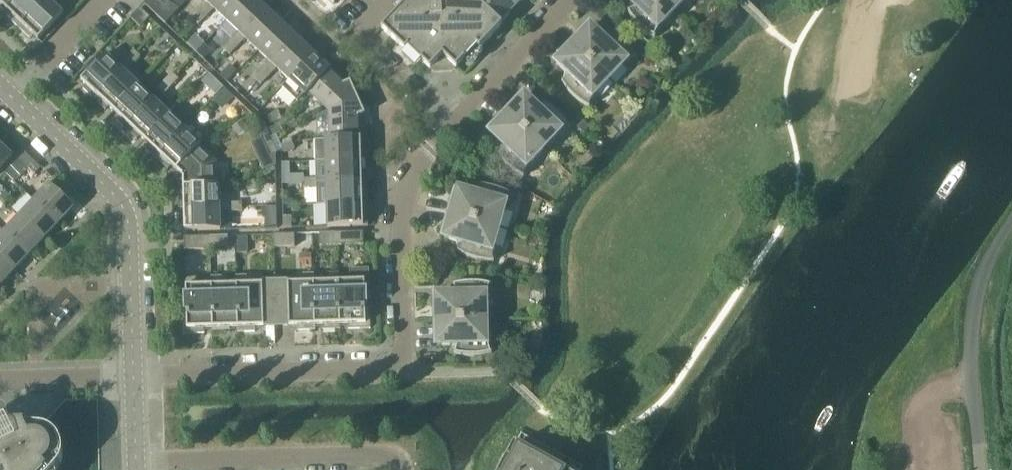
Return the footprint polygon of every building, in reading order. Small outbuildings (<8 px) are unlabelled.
[(2,6),(6,10),(15,0),(0,0),(0,8),(2,6)] [(6,10),(10,14),(7,17),(18,28),(45,0),(15,0),(6,10)] [(18,28),(30,39),(33,36),(38,40),(63,14),(50,2),(51,0),(45,0),(18,28)] [(172,4),(166,0),(147,0),(144,4),(165,24),(187,0),(174,0),(172,4)] [(207,3),(199,11),(206,17),(213,9),(210,6),(216,0),(204,0),(207,3)] [(210,6),(213,9),(226,21),(246,0),(216,0),(210,6)] [(226,21),(238,33),(231,41),(237,47),(245,39),(242,36),(266,10),(256,0),(246,0),(226,21)] [(475,0),(448,0),(441,8),(433,0),(408,0),(381,29),(405,51),(407,49),(429,69),(434,65),(451,64),(456,69),(476,46),(479,49),(502,25),(499,23),(475,0)] [(499,23),(513,8),(505,0),(475,0),(499,23)] [(663,0),(627,0),(636,8),(628,13),(628,12),(627,12),(629,16),(632,20),(635,24),(639,27),(642,30),(646,33),(650,36),(654,39),(655,37),(654,37),(661,24),(674,10),(663,0)] [(674,10),(684,0),(663,0),(674,10)] [(139,8),(130,18),(140,28),(150,18),(139,8)] [(282,24),(266,10),(242,36),(245,39),(257,50),(282,24)] [(206,17),(199,11),(192,19),(198,25),(206,17)] [(298,39),(282,24),(257,50),(270,62),(262,70),(269,77),(276,68),(273,65),(298,39)] [(572,45),(609,80),(622,66),(634,58),(635,59),(636,58),(635,56),(633,54),(630,50),(629,49),(626,45),(620,40),(618,39),(614,36),(612,35),(608,32),(608,33),(609,34),(605,41),(589,26),(572,45)] [(313,54),(298,39),(273,65),(276,68),(289,80),(313,54)] [(237,47),(231,41),(223,49),(229,55),(237,47)] [(609,80),(572,45),(554,63),(570,78),(563,82),(562,81),(561,82),(564,86),(565,88),(570,93),(573,97),(579,101),(580,103),(584,106),(589,108),(589,107),(589,106),(595,94),(609,80)] [(134,50),(126,58),(132,65),(140,56),(134,50)] [(121,70),(118,67),(105,54),(80,81),(85,85),(82,88),(93,99),(121,70)] [(309,92),(333,66),(321,54),(317,58),(313,54),(289,80),(282,87),(297,102),(304,94),(305,96),(309,92)] [(121,70),(93,99),(105,110),(108,107),(113,111),(137,85),(125,73),(132,65),(126,58),(118,67),(121,70)] [(344,76),(333,66),(309,92),(329,111),(357,98),(350,82),(343,85),(339,81),(344,76)] [(269,77),(262,70),(254,79),(261,85),(269,77)] [(172,73),(157,88),(164,94),(172,86),(168,83),(175,76),(172,73)] [(178,79),(175,76),(168,83),(172,86),(178,79)] [(144,77),(137,85),(113,111),(117,115),(113,118),(125,129),(153,99),(150,96),(156,89),(144,77)] [(153,99),(125,129),(136,140),(140,136),(144,140),(175,107),(163,95),(164,94),(157,88),(156,89),(150,96),(153,99)] [(224,88),(212,101),(222,109),(233,97),(224,88)] [(547,104),(542,102),(542,103),(543,103),(539,111),(523,96),(506,114),(543,149),(556,135),(569,128),(570,128),(569,126),(567,124),(565,120),(561,116),(558,113),(554,110),(551,107),(547,104)] [(365,115),(357,98),(329,111),(329,139),(365,138),(365,123),(358,123),(358,117),(365,115)] [(191,122),(175,107),(144,140),(148,144),(145,148),(156,159),(191,122)] [(278,112),(267,116),(271,124),(281,119),(278,112)] [(543,149),(506,114),(489,132),(504,147),(497,151),(497,150),(495,151),(497,153),(501,159),(504,163),(507,166),(513,171),(519,175),(523,177),(523,176),(530,163),(543,149)] [(207,137),(191,122),(156,159),(168,170),(171,166),(175,169),(176,171),(198,146),(199,146),(207,137)] [(260,135),(268,132),(263,122),(255,125),(260,135)] [(279,124),(268,129),(271,136),(282,131),(279,124)] [(272,142),(268,132),(260,135),(265,146),(272,142)] [(365,138),(329,139),(314,139),(314,161),(325,160),(359,159),(359,155),(366,154),(365,138)] [(280,145),(282,150),(284,153),(294,148),(291,141),(280,145)] [(277,153),(272,142),(265,146),(269,156),(277,153)] [(0,146),(0,169),(12,157),(0,146)] [(176,171),(175,169),(173,172),(180,188),(183,188),(183,186),(216,186),(216,185),(216,162),(199,146),(198,146),(176,171)] [(18,158),(5,172),(21,188),(34,174),(18,158)] [(359,159),(314,161),(315,179),(314,179),(315,188),(326,187),(326,183),(366,182),(366,166),(359,166),(359,159)] [(315,188),(314,179),(303,179),(303,188),(315,188)] [(326,187),(315,188),(316,205),(326,204),(360,203),(360,198),(367,198),(366,182),(326,183),(326,187)] [(34,200),(58,223),(74,207),(49,184),(34,200)] [(183,186),(183,188),(183,193),(178,193),(179,209),(219,208),(219,203),(219,185),(216,185),(216,186),(183,186)] [(456,189),(449,213),(498,228),(504,209),(511,197),(512,197),(512,196),(508,194),(506,193),(502,191),(497,189),(490,187),(483,186),(476,186),(476,187),(477,187),(477,195),(456,189)] [(58,223),(34,200),(19,216),(44,239),(58,223)] [(230,203),(231,212),(242,211),(242,202),(230,203)] [(219,208),(179,209),(179,224),(184,225),(184,231),(220,230),(219,212),(231,212),(230,203),(219,203),(219,208)] [(360,203),(326,204),(327,227),(368,226),(367,209),(360,209),(360,203)] [(275,227),(275,207),(264,208),(265,227),(275,227)] [(498,228),(449,213),(442,238),(463,244),(458,251),(458,250),(457,251),(461,254),(463,255),(468,257),(472,258),(474,259),(479,260),(486,261),(493,262),(493,261),(493,246),(498,228)] [(19,216),(4,232),(29,255),(44,239),(19,216)] [(283,216),(283,228),(291,228),(291,216),(283,216)] [(4,232),(0,236),(0,257),(14,271),(29,255),(4,232)] [(363,232),(332,233),(333,246),(363,245),(363,232)] [(333,246),(332,233),(319,233),(320,246),(333,246)] [(295,247),(294,234),(273,234),(274,247),(295,247)] [(215,249),(214,236),(184,237),(184,250),(215,249)] [(227,236),(214,236),(215,249),(228,249),(227,236)] [(236,236),(237,251),(246,251),(246,236),(236,236)] [(0,257),(0,285),(14,271),(0,257)] [(368,268),(350,269),(350,281),(339,281),(340,301),(340,324),(348,324),(348,329),(370,329),(370,307),(365,308),(364,281),(369,281),(368,268)] [(340,324),(340,301),(339,273),(328,273),(328,282),(314,282),(315,325),(323,325),(323,330),(341,329),(340,324)] [(303,282),(275,283),(276,326),(298,325),(298,331),(316,330),(315,325),(314,282),(314,274),(303,274),(303,282)] [(237,327),(236,284),(221,285),(221,276),(210,277),(210,285),(212,328),(212,333),(229,333),(229,327),(237,327)] [(276,326),(275,283),(247,284),(246,276),(235,276),(236,284),(237,327),(237,332),(256,332),(256,327),(276,326)] [(212,328),(210,285),(196,286),(196,277),(185,277),(186,313),(181,313),(182,334),(204,333),(204,328),(212,328)] [(457,285),(452,286),(452,287),(454,287),(456,295),(434,295),(435,321),(486,320),(485,300),(489,286),(490,287),(490,285),(485,284),(481,284),(476,283),(471,283),(466,284),(461,284),(457,285)] [(486,320),(435,321),(435,346),(457,346),(455,354),(454,353),(453,355),(460,356),(468,357),(475,357),(480,356),(484,356),(491,354),(491,353),(490,353),(486,339),(486,320)] [(56,469),(59,467),(61,461),(62,454),(62,448),(60,442),(56,436),(51,432),(45,429),(39,428),(26,427),(18,427),(8,428),(7,417),(6,415),(3,413),(1,413),(0,413),(0,469),(56,469)] [(583,467),(521,433),(506,461),(503,463),(501,466),(500,469),(581,469),(583,467)]
